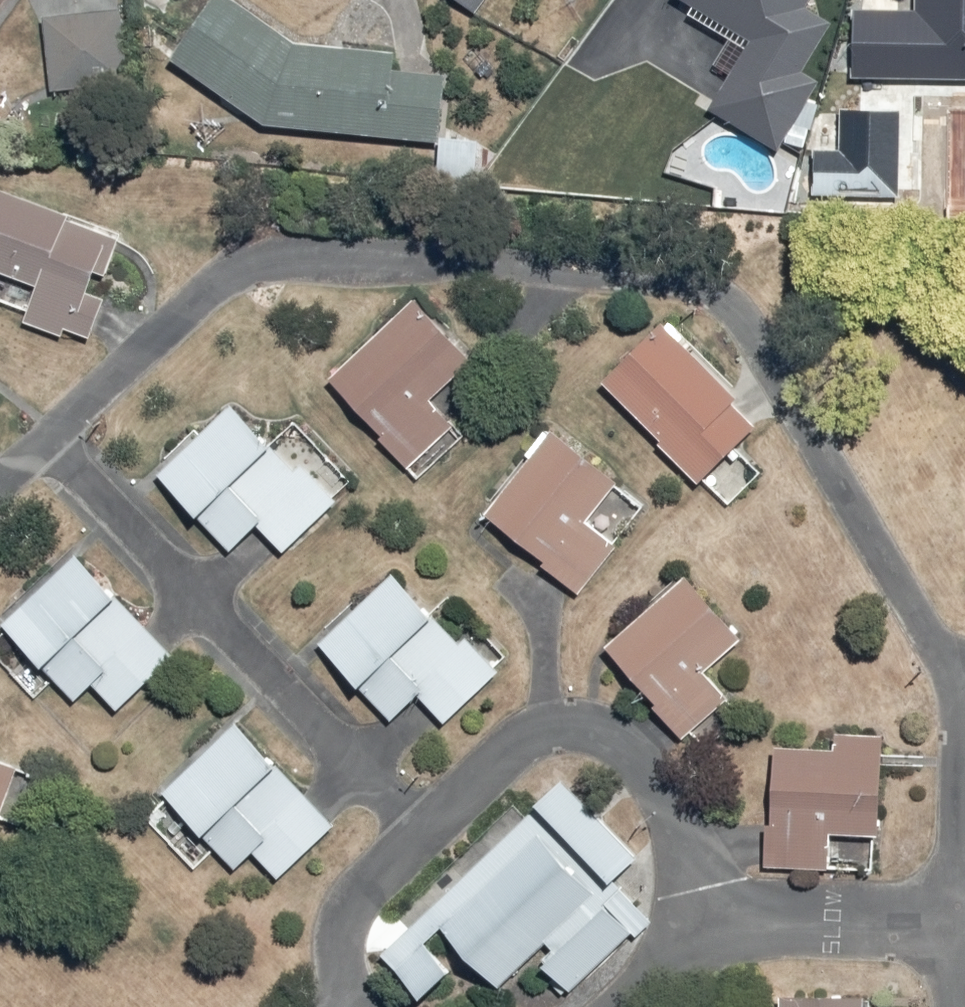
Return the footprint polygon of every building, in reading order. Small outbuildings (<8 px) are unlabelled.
[(305,45),(238,0),(225,0),(184,60),(282,126),(448,132),(450,79),(400,77),(401,52),(305,45)] [(480,12),(488,0),(464,0),(480,12)] [(715,107),(786,152),(830,83),(814,72),(845,24),(816,5),(819,0),(686,0),(739,34),(723,60),(739,70),(715,107)] [(862,76),(964,76),(964,0),(923,0),(923,9),(862,9),(862,76)] [(56,11),(57,89),(116,88),(116,60),(131,60),(131,10),(56,11)] [(848,105),(847,144),(822,144),(821,207),(906,209),(908,106),(848,105)] [(0,200),(0,273),(44,292),(31,321),(88,346),(134,242),(6,187),(0,200)] [(425,297),(337,375),(418,469),(464,429),(441,401),(483,365),(425,297)] [(674,318),(612,378),(731,503),(763,472),(746,455),(777,425),(674,318)] [(177,463),(170,469),(243,548),(267,526),(290,550),(345,500),(291,442),(284,448),(242,403),(211,432),(204,424),(170,455),(177,463)] [(558,431),(489,512),(583,591),(651,510),(558,431)] [(181,654),(84,554),(0,636),(0,652),(43,697),(61,679),(82,700),(97,684),(123,711),(181,654)] [(401,572),(326,642),(399,722),(427,696),(453,723),(510,670),(479,637),(470,646),(401,572)] [(697,574),(613,643),(692,740),(740,701),(715,670),(752,641),(697,574)] [(290,877),(343,827),(244,723),(147,815),(199,870),(222,849),(244,872),(266,851),(290,877)] [(773,824),(772,862),(845,865),(846,834),(889,835),(892,733),(846,732),(846,749),(784,747),(782,824),(773,824)] [(15,821),(37,763),(0,749),(0,816),(15,821)] [(574,780),(384,949),(440,1006),(482,970),(502,992),(541,957),(573,992),(655,919),(621,880),(645,859),(574,780)]
